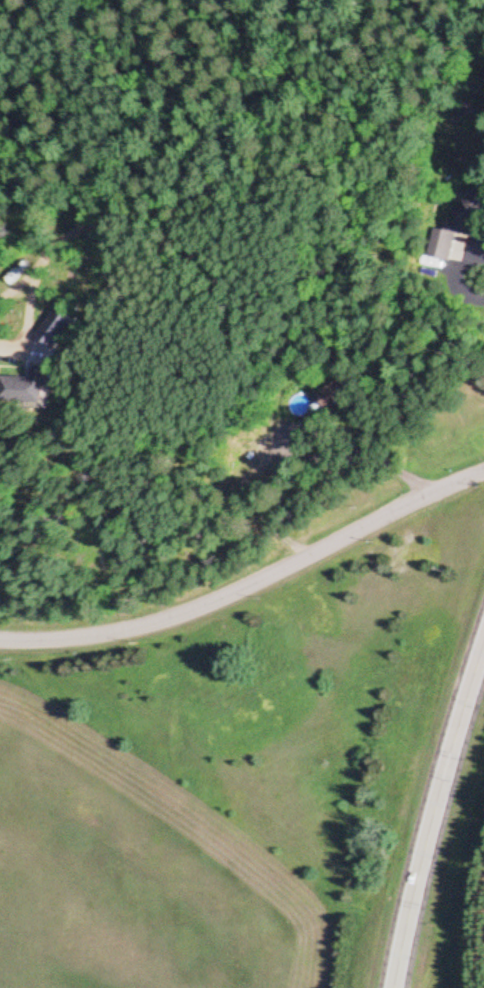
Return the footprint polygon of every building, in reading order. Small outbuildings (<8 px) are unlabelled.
[(479,195),(467,192),(465,201),(477,204),(479,195)] [(462,263),(464,239),(462,239),(463,228),(431,226),(429,261),(462,263)] [(29,267),(25,263),(11,278),(15,282),(29,267)] [(39,341),(58,349),(71,318),(52,310),(39,341)] [(0,403),(44,404),(44,370),(30,370),(30,379),(0,378),(0,403)] [(319,393),(328,409),(350,398),(342,381),(319,393)] [(298,419),(312,408),(301,394),(287,404),(298,419)]
